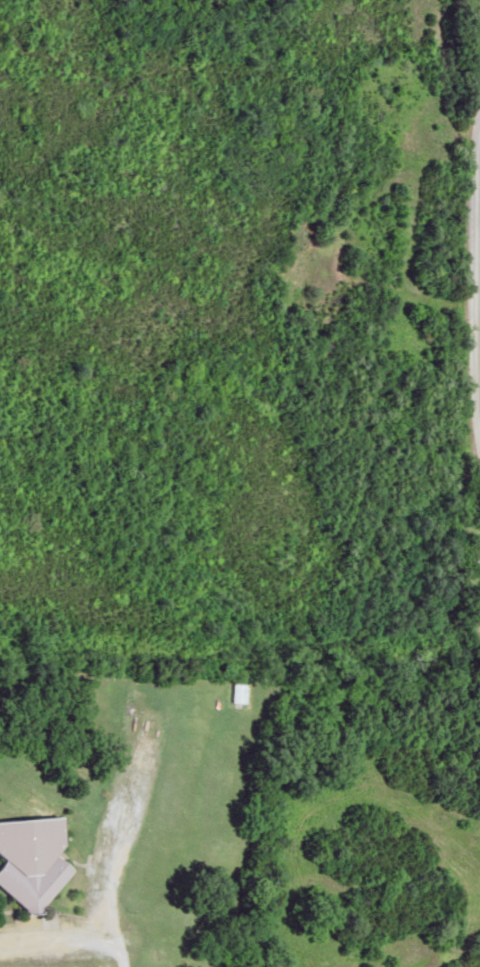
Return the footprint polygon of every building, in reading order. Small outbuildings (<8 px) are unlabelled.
[(226,704),(239,704),(239,683),(226,683),(226,704)] [(59,854),(66,845),(64,816),(0,820),(0,856),(4,859),(0,865),(0,885),(2,886),(2,888),(29,910),(43,909),(76,868),(59,854)]
